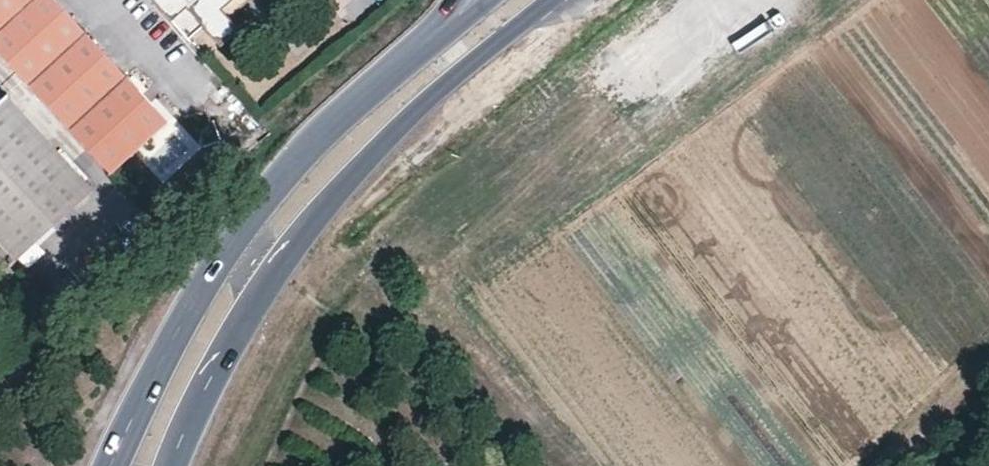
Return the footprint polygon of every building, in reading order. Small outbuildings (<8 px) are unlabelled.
[(52,0),(24,0),(0,24),(0,57),(108,175),(167,118),(52,0)] [(24,0),(0,0),(0,24),(24,0)] [(223,48),(241,32),(226,15),(244,0),(181,0),(223,48)] [(16,262),(92,194),(11,101),(0,111),(0,244),(16,262)]
